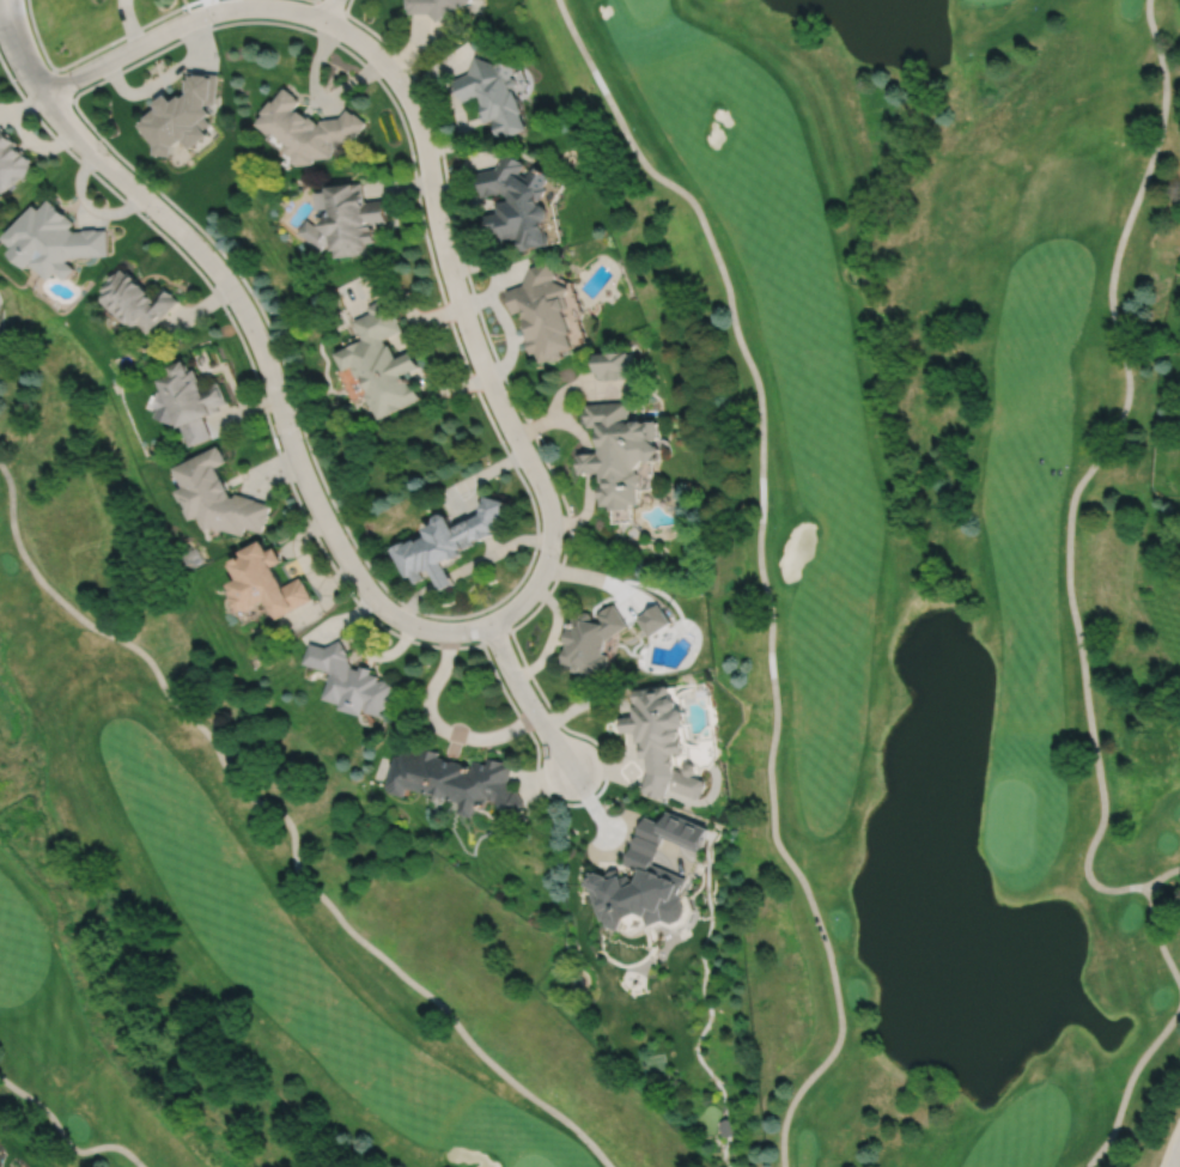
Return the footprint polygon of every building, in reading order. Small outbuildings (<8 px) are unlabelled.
[(408,7),(409,7),(409,12),(431,12),(438,20),(452,6),(460,6),(464,2),(469,2),(471,0),(408,0),(408,7)] [(470,72),(454,79),(458,92),(461,91),(466,101),(482,93),(485,98),(482,99),(486,109),(483,111),(487,122),(495,118),(504,140),(533,128),(525,113),(528,111),(518,89),(516,90),(515,87),(518,86),(519,81),(518,77),(513,75),(518,66),(501,59),(499,63),(478,55),(470,72)] [(185,95),(177,102),(171,93),(159,103),(165,110),(164,111),(160,108),(150,117),(151,118),(144,124),(160,145),(159,154),(176,156),(177,146),(187,139),(193,146),(208,134),(203,128),(211,122),(206,116),(211,113),(206,107),(207,103),(215,103),(218,73),(190,71),(189,79),(188,79),(185,93),(187,95),(185,96),(185,95)] [(309,116),(300,109),(299,111),(296,108),(302,99),(297,96),(298,95),(286,86),(275,101),(273,99),(262,111),(264,114),(257,123),(270,133),(272,134),(274,130),(287,142),(286,145),(286,151),(291,154),(293,154),(294,162),(299,165),(315,163),(315,158),(335,157),(334,151),(335,151),(334,141),(354,140),(369,122),(357,111),(355,113),(348,108),(341,117),(322,118),(322,122),(318,122),(318,121),(312,115),(309,116)] [(5,193),(35,168),(31,163),(35,160),(24,148),(23,151),(18,145),(20,144),(11,132),(10,133),(4,126),(0,129),(0,187),(5,193)] [(510,196),(511,199),(498,202),(500,212),(487,214),(491,233),(504,231),(506,241),(519,238),(523,250),(533,249),(553,245),(548,221),(551,219),(552,217),(552,213),(552,209),(549,207),(547,205),(545,203),(543,199),(551,189),(547,187),(554,176),(539,165),(536,168),(534,166),(528,176),(522,172),(528,164),(524,162),(525,160),(512,152),(512,153),(509,151),(498,168),(478,172),(481,188),(482,188),(483,195),(487,194),(487,195),(501,193),(501,190),(510,196)] [(332,212),(318,227),(308,218),(298,231),(322,250),(327,243),(333,247),(334,256),(367,253),(366,242),(377,241),(376,227),(373,227),(373,224),(389,221),(387,200),(370,201),(366,199),(364,182),(327,187),(327,192),(316,193),(318,209),(329,208),(329,212),(332,212)] [(75,231),(72,229),(77,223),(71,217),(71,215),(59,205),(59,206),(50,199),(41,209),(36,205),(6,238),(19,250),(16,254),(32,269),(36,266),(54,281),(61,273),(69,280),(79,269),(69,261),(73,257),(110,255),(109,230),(99,230),(99,229),(86,230),(86,231),(75,231)] [(525,284),(507,291),(510,299),(509,299),(515,314),(527,309),(530,317),(528,318),(531,327),(529,328),(533,338),(528,339),(533,354),(537,352),(542,363),(554,359),(555,361),(566,357),(565,353),(578,348),(573,335),(577,334),(568,311),(572,309),(567,297),(572,288),(555,280),(559,274),(554,260),(534,267),(525,284)] [(122,269),(118,274),(116,273),(111,279),(111,280),(103,290),(108,293),(105,297),(105,302),(133,327),(136,327),(140,330),(144,327),(151,333),(180,300),(174,296),(175,293),(166,286),(156,298),(152,294),(153,293),(146,287),(146,286),(140,280),(132,272),(129,274),(122,269)] [(397,359),(390,344),(388,346),(384,339),(403,329),(400,321),(401,320),(394,305),(393,306),(388,297),(369,306),(372,312),(355,321),(365,339),(335,354),(345,371),(354,366),(354,370),(357,377),(360,377),(360,379),(364,378),(371,393),(369,394),(369,395),(367,397),(371,405),(375,406),(381,419),(424,397),(415,383),(412,385),(406,375),(421,366),(414,351),(397,359)] [(596,353),(597,373),(598,372),(600,378),(603,378),(603,379),(610,379),(610,381),(622,379),(622,378),(627,378),(627,371),(634,371),(633,353),(627,353),(627,352),(596,353)] [(165,394),(162,393),(156,407),(162,409),(158,420),(174,425),(176,420),(180,430),(182,428),(190,446),(212,438),(205,419),(213,415),(212,414),(220,411),(219,407),(227,403),(219,382),(203,388),(201,382),(202,382),(197,370),(190,372),(185,360),(170,367),(174,376),(160,382),(165,394)] [(634,423),(631,424),(629,401),(586,403),(588,409),(585,409),(586,421),(588,421),(588,427),(601,426),(602,443),(600,443),(601,456),(600,456),(600,452),(579,454),(580,474),(601,473),(601,470),(602,470),(602,484),(603,484),(604,486),(600,486),(600,499),(602,499),(602,506),(612,506),(612,511),(631,510),(629,502),(640,502),(640,487),(643,485),(643,475),(640,473),(650,462),(655,467),(667,452),(657,443),(661,438),(659,421),(645,421),(643,420),(637,420),(634,423)] [(213,523),(218,524),(217,525),(223,528),(224,527),(244,534),(247,525),(263,530),(266,522),(267,522),(269,512),(268,512),(272,503),(255,498),(256,497),(236,491),(235,494),(231,493),(227,487),(229,486),(223,475),(221,476),(217,467),(226,462),(225,458),(226,458),(221,449),(220,450),(218,446),(176,468),(183,484),(176,487),(182,498),(183,497),(188,505),(185,505),(191,516),(199,512),(206,527),(213,523)] [(430,531),(418,537),(416,535),(407,540),(406,539),(393,546),(408,575),(412,573),(416,582),(426,577),(422,570),(426,567),(427,569),(432,566),(444,589),(457,582),(444,559),(454,554),(455,557),(464,552),(462,546),(463,546),(464,548),(475,542),(474,540),(480,536),(482,542),(494,536),(493,534),(499,530),(507,503),(487,497),(481,516),(455,530),(449,517),(444,516),(438,518),(437,524),(428,529),(430,531)] [(262,536),(242,548),(244,553),(243,554),(242,552),(235,555),(236,558),(231,560),(239,575),(230,581),(236,591),(233,594),(242,608),(244,607),(245,609),(266,597),(276,618),(312,597),(309,592),(310,591),(304,579),(303,581),(300,576),(284,584),(273,564),(282,558),(275,545),(268,548),(262,536)] [(637,616),(650,636),(671,621),(658,602),(637,616)] [(579,613),(578,618),(572,616),(570,627),(566,627),(564,640),(565,640),(561,661),(572,663),(571,669),(603,676),(608,654),(602,652),(604,638),(627,625),(614,603),(610,604),(609,603),(600,609),(601,610),(597,613),(601,619),(596,621),(590,620),(591,615),(589,612),(583,610),(579,613)] [(326,646),(310,642),(304,662),(330,670),(332,673),(332,674),(329,674),(328,679),(329,680),(324,697),(342,703),(341,706),(364,713),(365,707),(367,711),(383,716),(393,683),(388,681),(387,680),(383,679),(381,679),(378,679),(379,675),(371,671),(372,668),(361,664),(360,668),(353,665),(348,658),(349,657),(347,652),(348,652),(343,643),(343,644),(340,638),(326,646)] [(662,685),(632,688),(633,701),(637,701),(637,704),(632,704),(633,715),(620,716),(621,731),(635,730),(637,741),(640,741),(640,743),(638,743),(639,756),(646,755),(647,772),(641,789),(649,791),(647,794),(658,797),(659,795),(664,797),(668,788),(695,797),(700,795),(704,784),(702,779),(689,774),(693,773),(694,768),(692,764),(687,761),(682,764),(681,768),(682,772),(671,767),(670,765),(673,765),(671,755),(669,756),(669,753),(683,750),(682,736),(677,737),(680,735),(679,729),(676,727),(682,727),(685,722),(683,709),(680,706),(674,707),(676,705),(675,699),(670,695),(669,695),(668,689),(669,688),(669,686),(665,683),(663,683),(662,685)] [(509,780),(513,764),(505,762),(505,761),(489,756),(488,762),(475,759),(473,765),(439,755),(440,750),(424,746),(422,752),(410,748),(410,749),(405,748),(402,755),(397,753),(388,785),(390,786),(390,789),(393,789),(391,791),(407,795),(409,788),(433,794),(433,792),(449,797),(448,798),(463,802),(460,813),(474,816),(478,806),(486,808),(489,798),(495,800),(505,816),(525,804),(516,788),(513,789),(509,780)] [(608,876),(596,871),(595,873),(591,871),(584,885),(589,887),(589,889),(601,920),(604,919),(607,926),(618,930),(622,919),(628,918),(635,912),(645,917),(649,926),(663,920),(673,924),(682,920),(686,910),(682,900),(683,896),(681,895),(685,888),(688,879),(653,863),(663,837),(698,851),(700,846),(702,846),(706,838),(704,837),(708,828),(667,809),(662,822),(645,816),(638,825),(637,835),(632,839),(632,846),(626,853),(625,864),(640,870),(638,876),(633,879),(629,877),(628,875),(621,877),(618,869),(612,870),(607,873),(608,876)] [(719,1122),(722,1136),(729,1138),(736,1133),(734,1120),(726,1119),(719,1122)]
